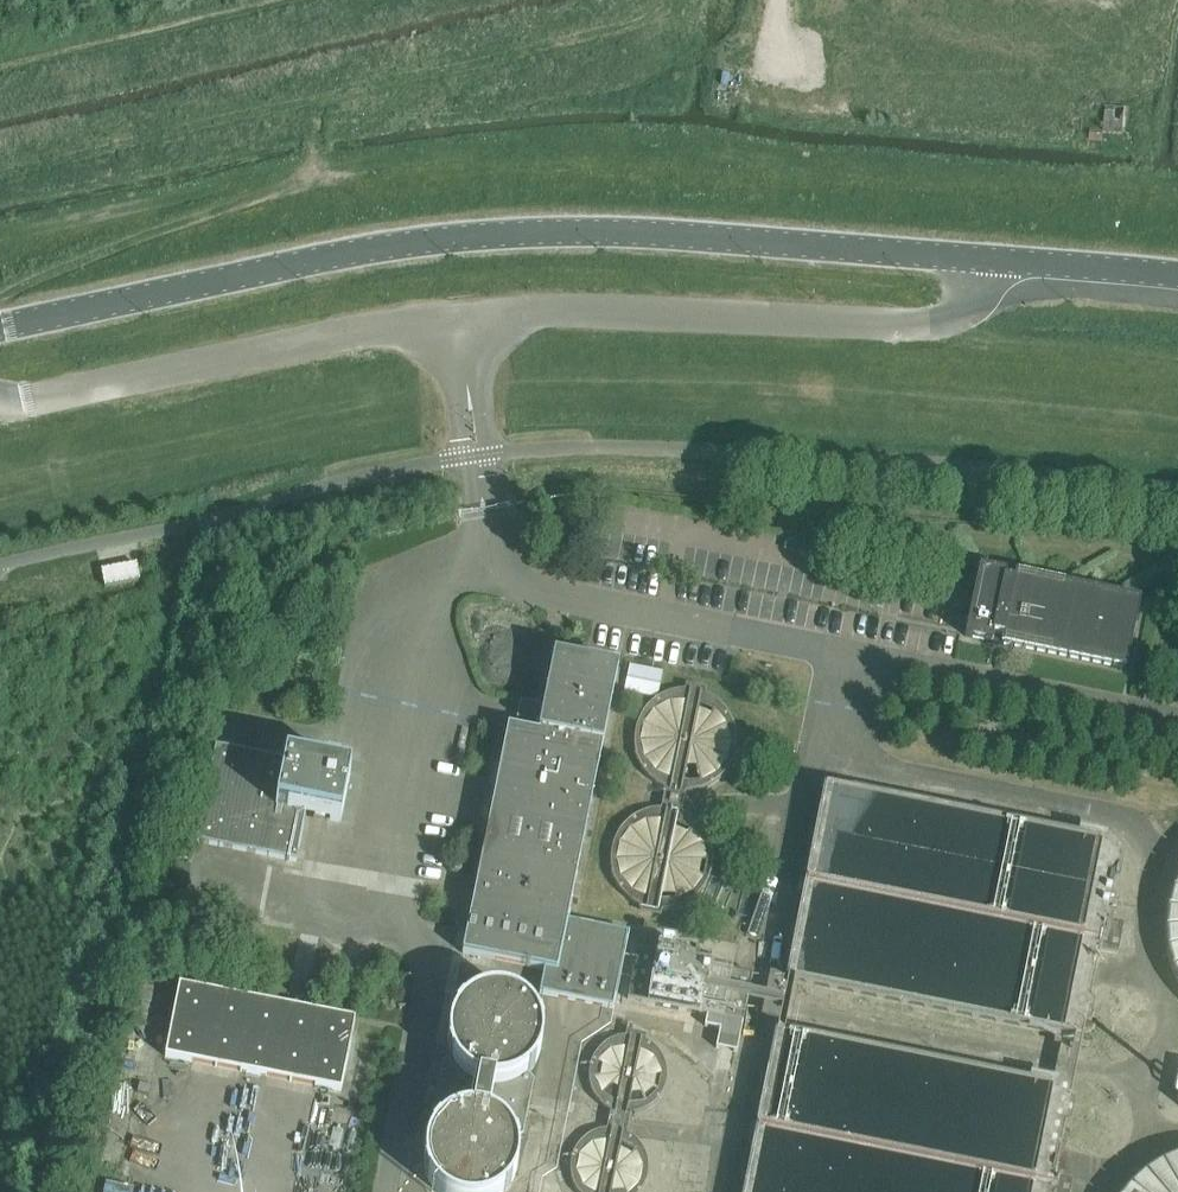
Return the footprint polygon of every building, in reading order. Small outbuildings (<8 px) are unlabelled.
[(136,565),(102,571),(105,588),(139,581),(136,565)] [(1005,581),(1006,575),(979,569),(965,638),(992,644),(993,637),(1002,639),(1001,646),(1126,671),(1140,602),(1015,577),(1014,583),(1005,581)] [(522,729),(509,726),(463,955),(545,972),(541,995),(614,1010),(629,936),(567,923),(617,671),(554,659),(544,710),(526,707),(522,729)] [(631,663),(626,686),(659,694),(664,671),(631,663)] [(740,738),(739,727),(737,719),(731,709),(725,702),(718,696),(709,692),(700,689),(691,688),(681,689),(672,692),(664,696),(656,702),(650,709),(646,716),(642,726),(641,736),(641,745),(644,755),(649,765),(655,772),(662,778),(670,783),(678,786),(689,787),(700,786),(708,784),(718,779),(725,773),(731,766),(736,758),(739,749),(740,738)] [(350,775),(216,748),(197,842),(296,862),(305,816),(341,823),(350,775)] [(715,871),(716,861),(716,852),(713,842),(709,833),(703,826),(695,819),(687,814),(678,811),(668,809),(658,810),(649,812),(640,816),(632,821),(625,828),(620,836),(616,845),(614,855),(614,865),(616,874),(619,883),(624,892),(631,899),(639,904),(648,909),(657,911),(667,912),(676,910),(686,907),(693,903),(702,896),(708,889),(712,880),(715,871)] [(1174,876),(1168,889),(1164,902),(1161,915),(1160,929),(1160,942),(1162,956),(1166,969),(1171,981),(1177,994),(1177,995),(1177,869),(1174,876)] [(719,1030),(717,1040),(738,1044),(751,976),(636,953),(627,1001),(706,1017),(704,1027),(719,1030)] [(355,1021),(179,987),(165,1058),(341,1093),(355,1021)] [(541,1048),(541,1039),(540,1030),(538,1022),(533,1014),(528,1007),(520,1001),(512,997),(504,994),(495,994),(486,995),(477,997),(469,1002),(462,1007),(457,1014),(452,1022),(450,1031),(449,1040),(450,1049),(453,1058),(453,1059),(455,1063),(457,1066),(460,1070),(463,1073),(470,1078),(478,1082),(487,1085),(496,1086),(505,1085),(513,1082),(516,1081),(520,1078),(521,1078),(523,1076),(526,1074),(526,1073),(528,1072),(534,1065),(538,1057),(541,1048)] [(673,1082),(673,1075),(672,1068),(670,1061),(667,1054),(662,1049),(656,1044),(650,1040),(643,1038),(636,1037),(628,1038),(621,1040),(615,1043),(609,1047),(604,1053),(600,1059),(597,1066),(596,1073),(596,1080),(598,1087),(601,1094),(605,1100),(610,1105),(616,1109),(623,1112),(630,1114),(637,1114),(644,1113),(651,1110),(658,1107),(663,1102),(667,1096),(671,1089),(673,1082)] [(439,1092),(433,1119),(439,1128),(442,1125),(445,1123),(449,1120),(453,1119),(456,1117),(460,1116),(464,1115),(469,1115),(473,1115),(487,1118),(490,1119),(494,1121),(497,1123),(501,1126),(503,1129),(506,1132),(509,1135),(509,1136),(511,1139),(512,1142),(522,1136),(527,1109),(532,1082),(526,1073),(526,1074),(523,1076),(521,1078),(520,1078),(516,1081),(513,1082),(509,1084),(505,1085),(501,1086),(497,1086),(493,1086),(479,1083),(475,1082),(472,1080),(468,1078),(465,1075),(462,1073),(460,1070),(457,1066),(455,1063),(453,1059),(444,1065),(439,1092)] [(516,1161),(516,1154),(513,1145),(512,1142),(511,1139),(509,1136),(509,1135),(506,1132),(503,1129),(495,1123),(487,1118),(478,1116),(471,1115),(463,1116),(454,1118),(445,1123),(442,1125),(439,1128),(433,1135),(428,1144),(426,1152),(425,1160),(425,1168),(428,1178),(432,1186),(437,1191),(504,1191),(509,1186),(513,1178),(515,1171),(516,1162),(516,1161)] [(658,1172),(657,1164),(655,1157),(651,1150),(646,1144),(642,1140),(634,1135),(628,1133),(619,1132),(611,1133),(604,1134),(598,1137),(591,1143),(586,1148),(582,1155),(579,1163),(578,1171),(578,1178),(580,1186),(584,1191),(652,1191),(654,1189),(656,1182),(658,1173),(658,1172)] [(1173,1161),(1160,1166),(1149,1173),(1138,1181),(1128,1191),(1127,1191),(1177,1191),(1177,1159),(1173,1161)]
